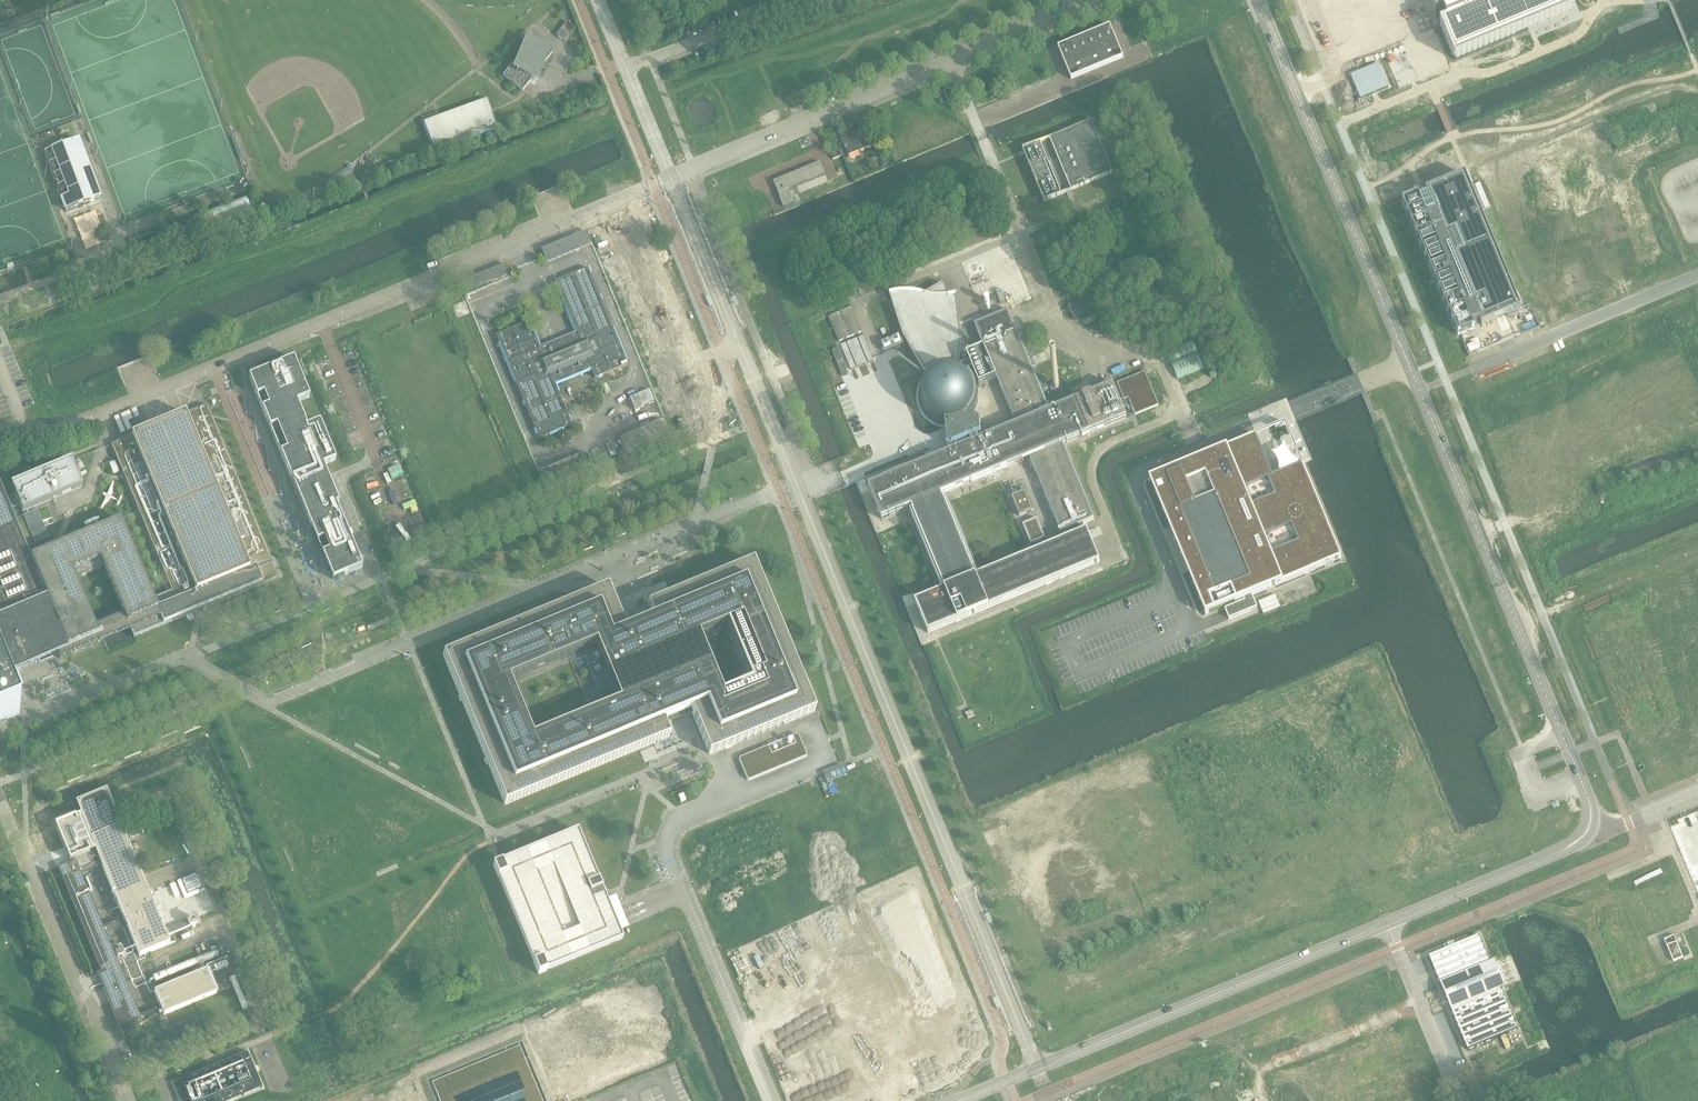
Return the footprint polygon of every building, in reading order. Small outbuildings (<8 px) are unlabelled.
[(1342,55),(1426,20),(1431,18),(1443,13),(1446,22),(1440,25),(1445,37),(1447,42),(1454,60),(1528,29),(1573,11),(1568,0),(1319,0),(1342,55)] [(567,22),(556,36),(564,42),(575,28),(567,22)] [(1108,26),(1108,27),(1061,47),(1060,46),(1058,47),(1071,79),(1123,58),(1110,26),(1108,26)] [(519,55),(502,76),(522,92),(532,79),(537,81),(545,62),(552,53),(549,51),(550,49),(544,46),(532,38),(530,41),(525,39),(519,55)] [(954,99),(950,89),(944,91),(948,101),(954,99)] [(487,100),(423,123),(434,153),(497,130),(487,100)] [(1091,121),(1022,150),(1044,202),(1112,173),(1091,121)] [(845,148),(845,149),(846,149),(849,156),(877,144),(870,127),(848,136),(846,131),(839,134),(845,148)] [(78,139),(44,152),(66,211),(100,198),(78,139)] [(842,150),(831,154),(833,160),(844,156),(842,150)] [(794,204),(789,190),(825,175),(820,163),(774,182),(784,208),(794,204)] [(1418,194),(1402,201),(1458,335),(1461,334),(1474,329),(1472,325),(1480,322),(1482,326),(1521,310),(1513,292),(1480,212),(1465,175),(1464,175),(1426,191),(1428,195),(1420,198),(1418,194)] [(253,222),(245,199),(194,218),(202,241),(253,222)] [(614,224),(411,308),(488,496),(576,459),(578,464),(612,450),(610,446),(632,437),(634,441),(693,416),(614,224)] [(1144,252),(1118,263),(1124,278),(1150,268),(1144,252)] [(948,298),(943,284),(922,296),(919,295),(917,294),(914,294),(911,293),(909,293),(906,293),(903,293),(899,294),(895,295),(892,295),(890,296),(904,336),(925,371),(928,369),(929,368),(932,366),(934,366),(936,365),(938,364),(941,363),(943,363),(945,363),(947,363),(949,363),(951,363),(953,363),(956,364),(958,364),(959,364),(960,355),(962,359),(972,355),(965,337),(961,337),(956,296),(954,297),(952,297),(948,298)] [(945,453),(946,454),(935,458),(932,450),(927,452),(924,453),(927,462),(868,486),(882,520),(911,508),(913,511),(912,511),(945,589),(915,602),(928,633),(1100,562),(1087,531),(1085,531),(1083,524),(1094,519),(1063,445),(1126,419),(1122,408),(1113,385),(1112,385),(1109,378),(1109,377),(1106,378),(1094,384),(1097,391),(1049,411),(1008,310),(974,324),(1000,388),(999,388),(1002,395),(1003,395),(1016,425),(979,440),(978,437),(981,436),(981,423),(971,418),(973,416),(974,414),(976,412),(977,409),(978,407),(978,405),(979,402),(979,400),(980,397),(980,395),(979,393),(979,390),(979,388),(978,387),(978,386),(977,383),(976,381),(974,379),(973,377),(971,375),(969,373),(967,371),(965,370),(963,369),(961,368),(960,367),(958,366),(955,366),(952,365),(949,365),(946,365),(944,365),(941,365),(939,366),(937,367),(935,367),(933,368),(930,370),(928,372),(926,373),(924,375),(923,377),(922,378),(921,380),(919,383),(918,385),(917,388),(917,389),(917,391),(916,393),(916,394),(916,396),(916,398),(916,399),(917,402),(917,405),(918,407),(918,408),(919,410),(920,412),(922,415),(924,417),(925,419),(927,421),(929,422),(932,424),(933,424),(936,426),(938,426),(940,427),(943,428),(945,428),(945,427),(946,444),(953,448),(956,447),(957,450),(953,451),(952,450),(945,453)] [(900,335),(880,343),(884,352),(903,344),(900,335)] [(1193,342),(1166,353),(1171,363),(1197,352),(1193,342)] [(838,348),(832,351),(836,362),(842,359),(838,348)] [(968,357),(967,357),(968,358),(973,372),(974,373),(979,388),(983,386),(986,385),(996,381),(997,381),(997,380),(991,366),(990,365),(985,351),(984,350),(983,351),(974,354),(974,355),(968,357)] [(1196,352),(1171,363),(1177,378),(1178,379),(1203,369),(1196,352)] [(297,403),(310,398),(294,359),(265,371),(260,373),(249,378),(256,396),(262,408),(270,428),(280,452),(294,486),(296,492),(301,503),(333,580),(362,568),(336,505),(339,504),(336,497),(336,496),(337,495),(337,494),(337,493),(337,492),(336,492),(336,491),(335,491),(334,491),(323,465),(336,460),(320,422),(307,427),(297,403)] [(844,363),(838,365),(842,377),(849,374),(844,363)] [(131,631),(134,638),(164,626),(200,611),(253,589),(278,579),(207,406),(207,405),(182,415),(164,423),(128,438),(121,441),(111,445),(172,591),(153,599),(121,520),(83,535),(69,541),(62,544),(58,546),(52,548),(42,553),(40,554),(31,557),(34,564),(37,572),(47,597),(48,600),(50,603),(51,605),(51,606),(56,618),(59,626),(65,640),(68,647),(70,651),(71,653),(71,654),(81,650),(92,645),(101,641),(130,629),(131,631)] [(1331,534),(1302,464),(1300,464),(1292,468),(1292,467),(1291,467),(1291,466),(1290,466),(1289,466),(1288,466),(1288,467),(1287,467),(1287,468),(1287,469),(1287,470),(1272,476),(1256,437),(1257,437),(1256,435),(1149,480),(1169,527),(1187,572),(1205,615),(1243,599),(1244,601),(1224,609),(1225,609),(1229,620),(1249,611),(1248,609),(1256,605),(1253,597),(1252,595),(1266,590),(1274,586),(1305,573),(1310,571),(1324,565),(1330,563),(1341,558),(1331,534)] [(15,495),(6,498),(8,502),(9,503),(11,508),(19,505),(23,513),(34,508),(39,506),(54,499),(60,497),(66,494),(73,492),(80,489),(83,488),(78,476),(76,472),(71,461),(65,463),(62,465),(60,465),(56,467),(53,469),(42,473),(39,474),(36,476),(29,478),(23,481),(11,486),(15,495)] [(20,718),(1,674),(8,671),(12,682),(19,679),(15,668),(28,663),(51,654),(56,652),(60,659),(64,657),(71,654),(71,653),(70,651),(68,647),(65,640),(59,626),(56,618),(51,606),(51,605),(50,603),(48,600),(47,597),(37,572),(34,564),(31,557),(30,555),(27,548),(26,547),(25,544),(24,542),(21,534),(19,530),(18,527),(15,519),(11,508),(9,503),(8,502),(6,498),(4,493),(2,488),(0,483),(0,726),(20,718)] [(1025,490),(1011,496),(1019,517),(1034,511),(1025,490)] [(37,510),(24,515),(31,533),(35,542),(48,537),(44,528),(43,524),(42,521),(37,510)] [(1037,519),(1023,525),(1031,544),(1045,538),(1037,519)] [(607,587),(587,595),(443,654),(443,655),(505,804),(506,805),(654,743),(669,737),(669,736),(670,736),(665,725),(664,722),(691,710),(692,714),(693,714),(709,754),(710,754),(710,755),(741,742),(784,724),(815,711),(814,711),(815,710),(753,562),(752,561),(722,574),(721,573),(718,574),(719,575),(648,604),(648,605),(647,605),(652,616),(653,620),(626,631),(625,628),(625,627),(608,587),(607,587)] [(975,716),(972,710),(970,711),(965,713),(968,719),(975,716)] [(749,781),(805,758),(805,757),(806,757),(806,756),(806,755),(798,736),(798,735),(797,735),(796,735),(740,758),(739,758),(739,759),(739,760),(739,761),(747,779),(747,780),(748,780),(748,781),(749,781)] [(833,782),(830,775),(824,777),(827,784),(833,782)] [(106,791),(76,804),(81,815),(93,844),(83,848),(90,865),(100,861),(102,865),(124,920),(126,924),(139,956),(140,956),(170,944),(167,937),(167,936),(197,924),(195,918),(164,930),(148,892),(142,876),(124,832),(121,826),(121,824),(117,816),(113,807),(112,804),(111,802),(107,791),(106,791)] [(75,817),(55,825),(64,848),(69,860),(70,861),(75,859),(75,860),(74,861),(57,868),(58,868),(60,873),(61,876),(100,971),(101,972),(104,980),(105,982),(107,986),(103,987),(103,988),(109,1002),(119,1026),(122,1033),(134,1028),(139,1026),(143,1024),(142,1022),(163,1013),(161,1008),(140,1017),(105,933),(126,924),(124,920),(103,928),(81,874),(102,865),(100,861),(90,865),(83,848),(93,844),(81,815),(75,817)] [(577,831),(502,862),(495,864),(493,865),(498,878),(533,962),(538,975),(547,971),(622,940),(614,919),(596,877),(577,831)] [(1455,945),(1429,957),(1440,984),(1448,981),(1453,991),(1451,992),(1452,996),(1455,996),(1459,1006),(1450,1009),(1467,1050),(1494,1039),(1491,1032),(1497,1030),(1499,1037),(1506,1034),(1518,1029),(1501,989),(1505,987),(1494,961),(1490,963),(1479,936),(1470,939),(1460,943),(1463,950),(1458,952),(1455,945)] [(1676,942),(1666,946),(1673,962),(1683,958),(1676,942)] [(180,982),(154,992),(161,1008),(163,1013),(164,1015),(172,1012),(194,1003),(213,995),(217,994),(213,985),(209,976),(207,970),(199,974),(192,977),(183,981),(180,982)] [(234,976),(229,978),(242,1009),(247,1007),(234,976)] [(194,1019),(169,1029),(176,1045),(201,1035),(194,1019)] [(1508,1035),(1500,1038),(1506,1051),(1513,1047),(1508,1035)] [(433,1082),(440,1100),(544,1100),(521,1045),(433,1082)] [(174,1083),(181,1100),(230,1100),(262,1088),(247,1052),(174,1083)] [(382,1100),(417,1100),(412,1089),(382,1100)]
